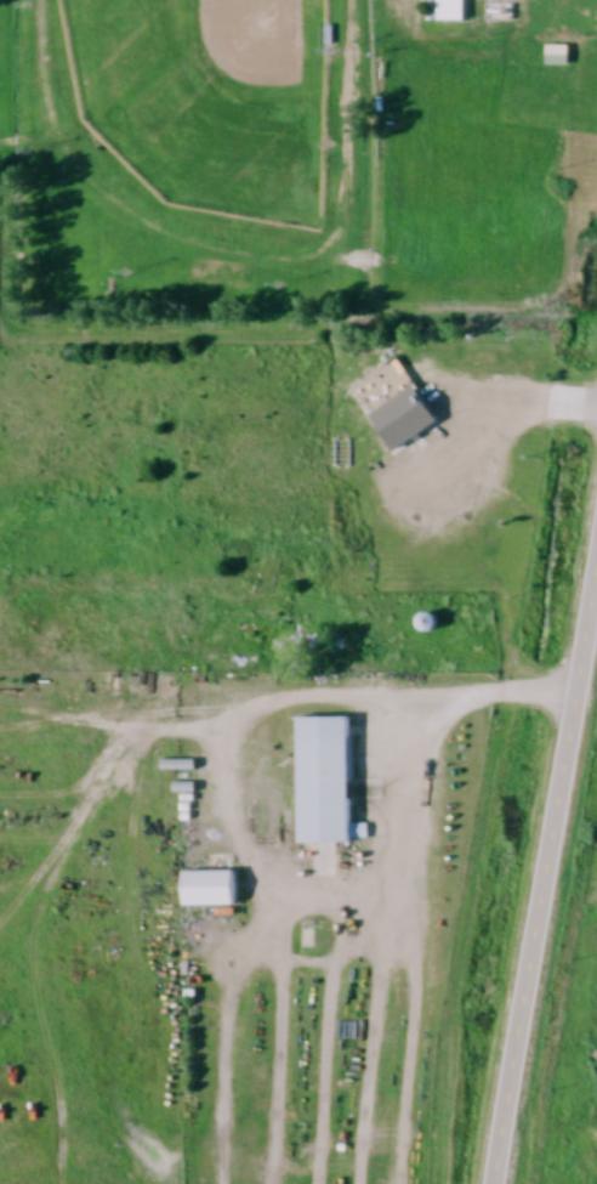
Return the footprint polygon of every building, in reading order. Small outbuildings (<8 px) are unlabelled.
[(439,24),(467,24),(467,0),(439,0),(439,24)] [(571,67),(571,48),(548,48),(548,67),(571,67)] [(300,719),(301,843),(367,842),(367,827),(353,827),(352,718),(300,719)] [(186,906),(237,906),(237,873),(186,873),(186,906)]
